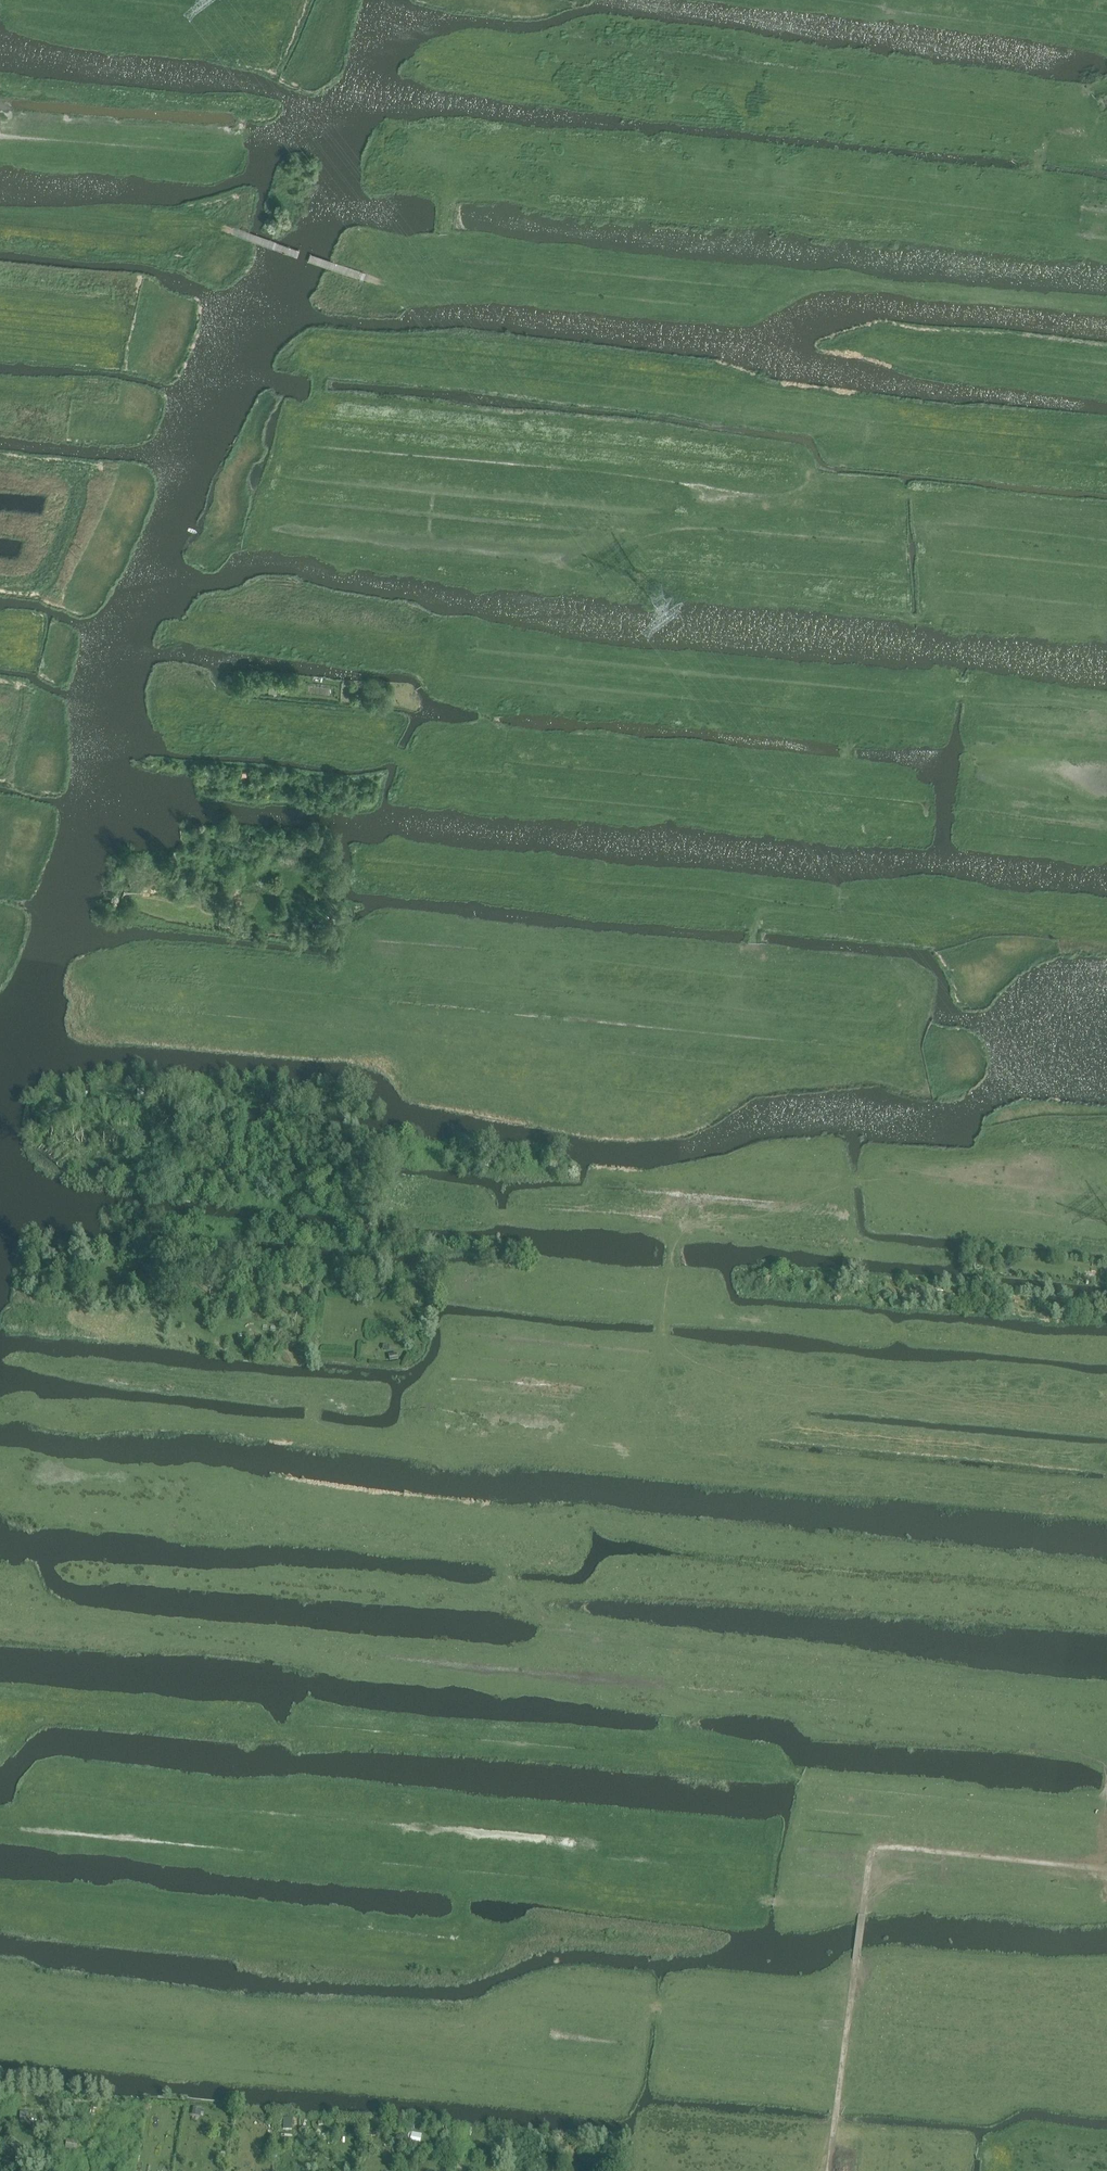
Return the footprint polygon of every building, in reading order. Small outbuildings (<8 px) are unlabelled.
[(353,269),(362,272),(365,266),(356,262),(353,269)] [(313,687),(337,690),(338,681),(314,678),(313,687)] [(270,1341),(265,1338),(259,1348),(264,1351),(270,1341)] [(201,2107),(192,2106),(191,2113),(200,2115),(201,2107)] [(366,2124),(365,2134),(380,2136),(381,2125),(366,2124)] [(410,2132),(409,2139),(420,2141),(421,2134),(410,2132)] [(610,2139),(609,2149),(617,2149),(618,2140),(610,2139)]
